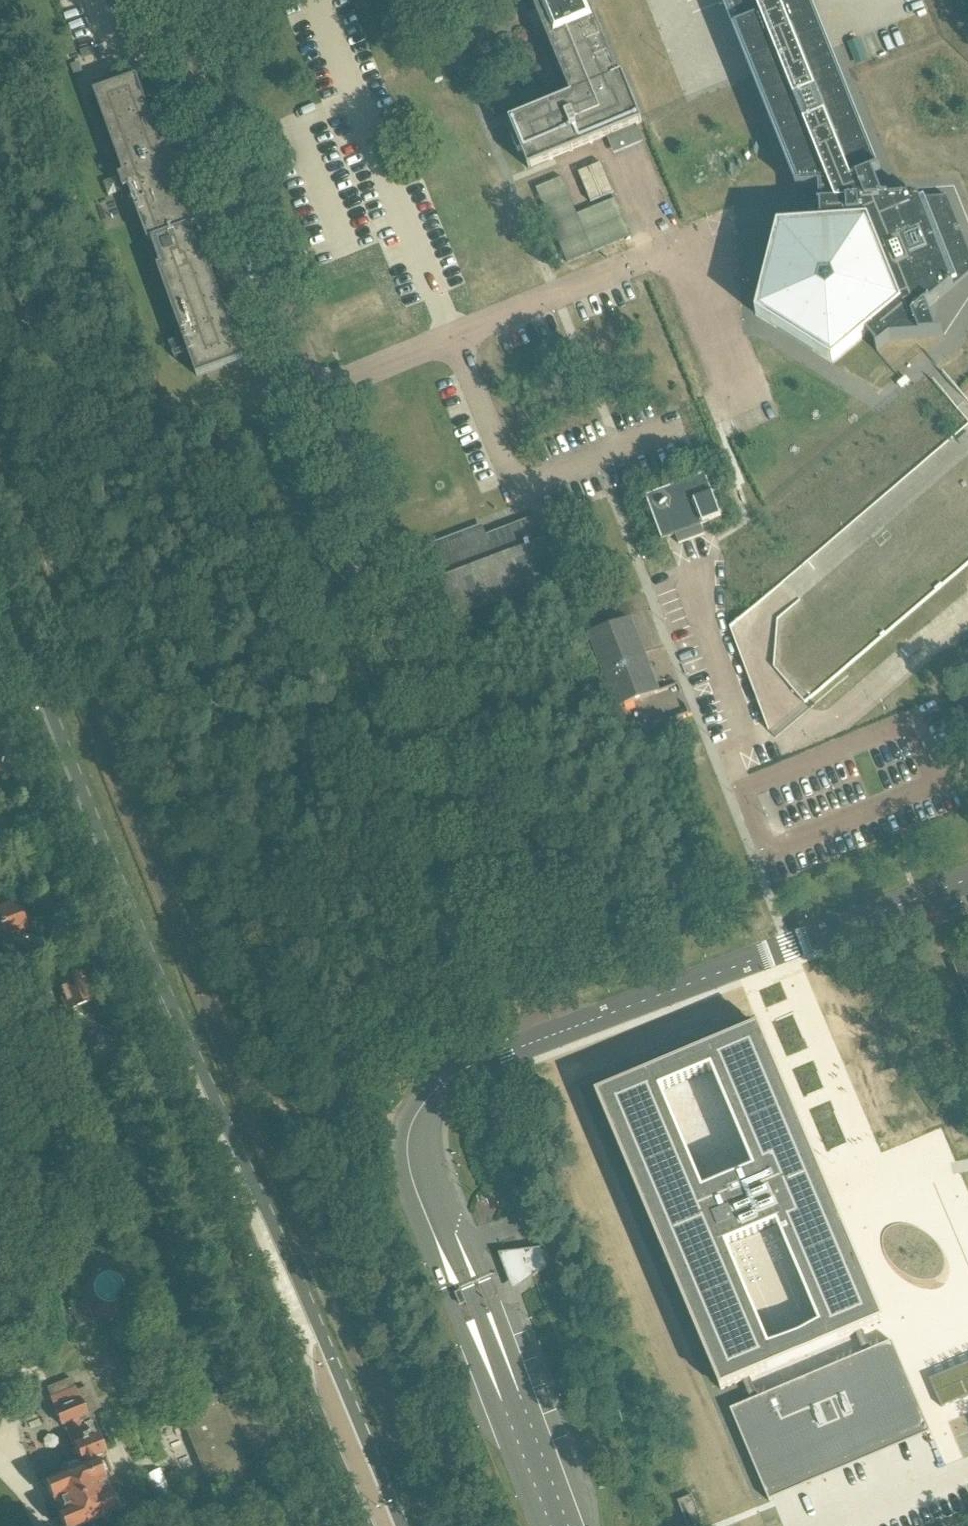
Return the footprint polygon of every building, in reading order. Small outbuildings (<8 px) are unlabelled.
[(534,4),(536,8),(543,26),(545,29),(569,88),(570,90),(572,96),(574,100),(560,106),(558,102),(510,121),(517,138),(523,152),(529,169),(530,169),(555,159),(613,135),(632,127),(643,123),(623,75),(620,76),(617,69),(589,1),(588,0),(533,0),(534,4)] [(798,187),(818,187),(822,252),(798,252),(786,303),(830,329),(847,315),(877,350),(888,340),(937,339),(925,310),(967,275),(967,250),(947,196),(882,199),(872,175),(878,174),(808,0),(723,0),(798,187)] [(168,158),(163,145),(138,77),(124,82),(114,85),(111,87),(95,92),(115,148),(117,152),(125,174),(120,176),(125,190),(130,189),(131,193),(135,202),(149,241),(152,240),(162,266),(158,267),(197,377),(245,360),(206,252),(205,250),(201,252),(198,246),(203,244),(198,231),(194,233),(191,226),(201,223),(197,210),(195,205),(177,156),(177,155),(168,158)] [(602,165),(575,176),(588,209),(616,198),(602,165)] [(662,539),(664,539),(667,537),(671,548),(672,548),(671,546),(705,534),(705,535),(714,532),(715,532),(712,524),(710,520),(722,516),(706,474),(646,496),(662,539)] [(452,577),(444,580),(457,616),(460,615),(558,578),(535,519),(498,533),(487,537),(443,553),(452,577)] [(605,631),(591,636),(618,708),(659,692),(659,691),(647,660),(645,654),(644,652),(632,620),(605,631)] [(5,938),(10,951),(32,942),(15,902),(0,908),(0,940),(5,938)] [(953,963),(967,1001),(967,956),(961,959),(960,958),(959,958),(960,960),(953,963)] [(68,1010),(93,1000),(82,972),(57,982),(68,1010)] [(767,1025),(603,1090),(722,1389),(744,1380),(752,1400),(731,1408),(768,1500),(930,1435),(894,1343),(873,1352),(865,1332),(887,1323),(767,1025)] [(530,1272),(534,1278),(548,1268),(541,1248),(524,1250),(524,1257),(512,1262),(518,1277),(530,1272)] [(914,1357),(933,1403),(967,1389),(967,1336),(914,1357)] [(78,1392),(77,1389),(52,1399),(53,1401),(54,1401),(58,1411),(57,1411),(63,1426),(66,1425),(75,1446),(76,1445),(82,1459),(62,1467),(65,1476),(62,1477),(59,1475),(51,1478),(51,1481),(46,1484),(53,1502),(54,1501),(60,1516),(59,1516),(63,1525),(86,1525),(102,1520),(104,1521),(112,1518),(113,1515),(118,1513),(127,1509),(121,1492),(116,1494),(109,1479),(115,1477),(108,1460),(108,1459),(99,1437),(99,1436),(93,1421),(82,1426),(80,1420),(88,1416),(78,1392)] [(210,1485),(248,1470),(218,1395),(180,1410),(210,1485)] [(678,1501),(688,1525),(704,1525),(692,1495),(678,1501)]
